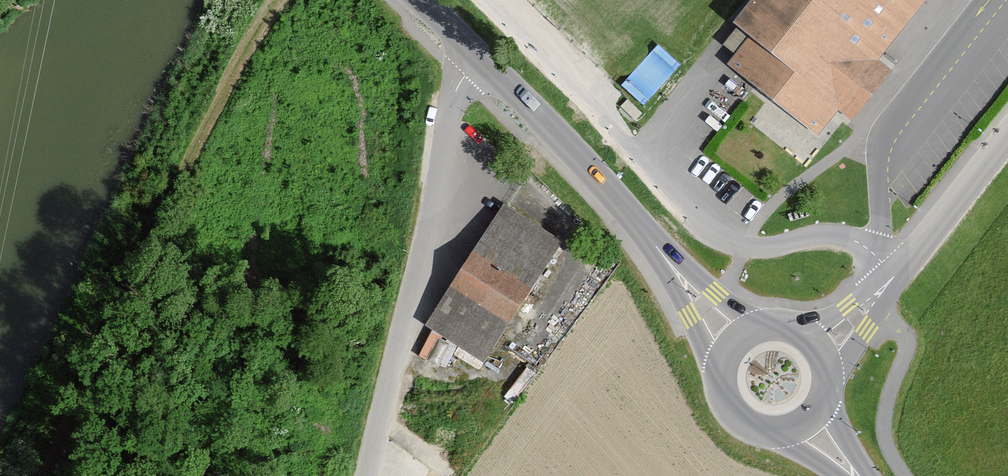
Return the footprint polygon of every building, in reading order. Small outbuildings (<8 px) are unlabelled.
[(724,45),(737,56),(729,67),(820,139),(841,113),(855,124),(894,75),(880,64),(930,0),(760,0),(724,45)] [(655,37),(624,81),(649,99),(680,54),(655,37)] [(504,206),(428,331),(486,366),(562,242),(504,206)]
